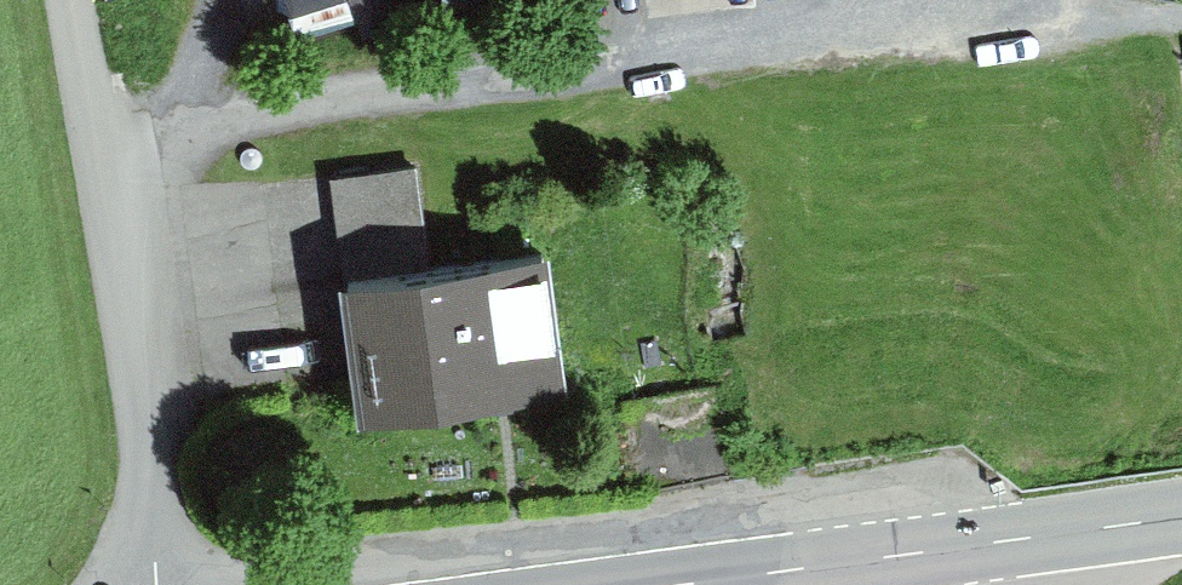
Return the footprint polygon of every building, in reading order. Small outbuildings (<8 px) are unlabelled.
[(429,272),(417,173),(329,185),(356,432),(572,409),(555,256),(429,272)]
